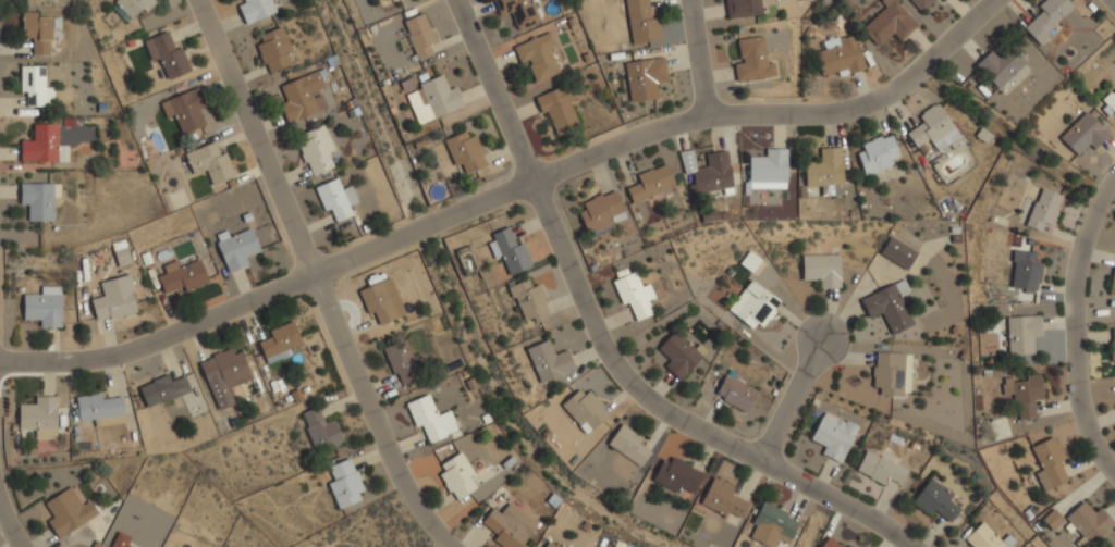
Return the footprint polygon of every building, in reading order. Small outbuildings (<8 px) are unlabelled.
[(111,5),(130,24),(154,0),(117,0),(111,5)] [(275,14),(270,0),(243,0),(245,4),(238,6),(245,25),(275,14)] [(512,11),(518,29),(540,22),(533,0),(494,0),(500,15),(512,11)] [(651,17),(649,0),(626,0),(632,43),(662,40),(660,16),(651,17)] [(728,18),(763,13),(761,0),(726,0),(728,18)] [(880,47),(894,34),(902,41),(919,26),(896,0),(889,0),(860,26),(880,47)] [(922,12),(935,0),(911,0),(922,12)] [(1077,9),(1069,0),(1043,0),(1038,4),(1043,11),(1025,26),(1037,42),(1077,9)] [(52,55),(52,38),(61,38),(61,18),(50,18),(50,11),(23,11),(23,36),(33,36),(33,55),(52,55)] [(435,43),(426,13),(403,21),(416,60),(432,55),(429,45),(435,43)] [(290,51),(282,27),(255,36),(267,73),(290,66),(286,53),(290,51)] [(144,39),(152,62),(162,58),(170,78),(191,71),(179,39),(171,42),(167,32),(144,39)] [(529,62),(535,80),(562,73),(550,33),(514,42),(520,65),(529,62)] [(824,41),(825,49),(816,51),(823,79),(866,67),(856,33),(824,41)] [(773,76),(769,35),(740,38),(744,60),(735,60),(737,80),(773,76)] [(975,66),(1000,89),(1024,63),(1007,47),(997,57),(990,50),(975,66)] [(657,82),(669,79),(664,55),(625,61),(630,101),(659,97),(657,82)] [(22,104),(53,104),(53,86),(42,86),(42,65),(22,65),(22,104)] [(326,109),(320,91),(325,89),(318,71),(280,86),(286,103),(280,105),(287,123),(326,109)] [(456,87),(448,90),(443,75),(418,84),(420,89),(406,95),(417,125),(464,107),(456,87)] [(554,135),(581,123),(565,85),(538,96),(554,135)] [(160,100),(167,117),(176,114),(183,133),(210,123),(198,87),(160,100)] [(1102,100),(1114,114),(1114,87),(1102,100)] [(908,132),(919,148),(931,140),(938,150),(960,135),(939,101),(919,114),(924,122),(908,132)] [(1059,137),(1076,153),(1086,144),(1092,150),(1110,133),(1087,110),(1059,137)] [(68,161),(68,145),(58,145),(57,122),(33,123),(33,135),(21,135),(21,161),(68,161)] [(333,168),(328,153),(334,151),(324,125),(295,136),(310,176),(333,168)] [(454,166),(461,163),(465,173),(486,165),(474,131),(444,141),(454,166)] [(892,134),(856,145),(865,174),(902,163),(892,134)] [(235,176),(222,139),(186,152),(193,172),(206,167),(211,185),(235,176)] [(820,194),(844,194),(843,146),(817,147),(818,159),(805,160),(806,184),(819,183),(820,194)] [(787,147),(765,147),(765,157),(750,157),(750,187),(787,187),(787,147)] [(684,150),(689,194),(734,188),(728,149),(707,152),(708,165),(696,166),(694,149),(684,150)] [(637,176),(640,183),(627,188),(634,203),(676,184),(665,162),(637,176)] [(315,186),(323,212),(331,209),(335,222),(353,216),(349,206),(357,203),(352,186),(342,189),(338,179),(315,186)] [(56,182),(21,183),(21,208),(32,208),(32,221),(56,220),(56,182)] [(1026,224),(1041,231),(1044,222),(1052,225),(1064,196),(1041,186),(1026,224)] [(627,217),(616,189),(577,206),(588,233),(627,217)] [(216,235),(229,272),(253,264),(248,253),(259,249),(250,223),(216,235)] [(486,236),(494,260),(503,258),(510,274),(530,266),(518,235),(513,237),(509,227),(486,236)] [(919,249),(891,234),(880,253),(908,270),(919,249)] [(131,262),(127,244),(114,246),(119,265),(131,262)] [(1037,251),(1014,249),(1012,287),(1040,289),(1041,262),(1036,262),(1037,251)] [(740,261),(752,271),(762,259),(750,250),(740,261)] [(802,253),(802,276),(816,276),(816,286),(841,286),(841,253),(802,253)] [(164,296),(208,283),(201,258),(158,271),(164,296)] [(653,312),(647,299),(653,296),(648,281),(641,284),(636,271),(615,279),(632,321),(653,312)] [(97,321),(139,312),(131,274),(99,281),(102,294),(91,296),(97,321)] [(728,310),(759,331),(782,299),(751,277),(728,310)] [(524,325),(551,314),(539,284),(530,287),(527,278),(509,286),(524,325)] [(882,312),(891,333),(914,324),(902,296),(910,291),(905,278),(860,296),(869,318),(882,312)] [(396,298),(388,301),(380,282),(359,289),(372,326),(402,316),(396,298)] [(24,295),(24,316),(36,316),(36,326),(62,326),(61,285),(38,285),(38,295),(24,295)] [(1031,353),(1031,338),(1041,338),(1041,315),(1007,315),(1007,353),(1031,353)] [(266,363),(294,353),(291,344),(301,340),(294,321),(262,332),(266,338),(258,340),(266,363)] [(702,356),(674,331),(658,349),(670,360),(664,366),(681,381),(702,356)] [(381,349),(401,386),(422,375),(403,338),(381,349)] [(576,370),(566,347),(555,352),(549,338),(526,348),(540,384),(576,370)] [(250,378),(240,345),(198,359),(216,411),(237,403),(231,385),(250,378)] [(910,351),(874,351),(874,396),(909,396),(910,351)] [(1037,418),(1034,398),(1045,397),(1042,372),(1002,377),(1004,397),(1016,395),(1018,420),(1037,418)] [(197,389),(193,374),(171,381),(169,375),(138,385),(145,407),(197,389)] [(747,412),(758,389),(726,374),(714,396),(747,412)] [(610,412),(584,384),(561,406),(587,434),(610,412)] [(123,419),(122,394),(72,396),(72,421),(123,419)] [(421,444),(458,432),(451,409),(437,414),(430,394),(407,401),(421,444)] [(56,396),(30,396),(30,406),(19,406),(19,427),(30,427),(30,438),(56,438),(56,396)] [(335,420),(326,423),(319,406),(299,413),(313,448),(322,445),(324,450),(344,443),(335,420)] [(822,455),(842,463),(858,425),(823,411),(811,440),(825,446),(822,455)] [(657,449),(623,422),(608,442),(641,469),(657,449)] [(1074,477),(1054,435),(1032,446),(1051,487),(1074,477)] [(856,470),(884,485),(889,477),(900,484),(909,467),(869,445),(856,470)] [(473,477),(476,475),(461,450),(441,463),(445,471),(439,474),(454,500),(478,486),(473,477)] [(334,474),(326,478),(339,509),(360,499),(357,492),(365,488),(351,456),(330,464),(334,474)] [(654,478),(695,497),(707,471),(673,456),(672,459),(664,456),(654,478)] [(734,485),(713,475),(701,501),(739,521),(748,502),(731,494),(734,485)] [(949,521),(963,505),(931,478),(912,501),(930,515),(935,509),(949,521)] [(98,514),(89,498),(81,504),(71,486),(44,501),(50,511),(44,515),(57,538),(98,514)] [(1090,544),(1114,522),(1099,505),(1092,510),(1083,500),(1065,517),(1090,544)] [(510,501),(501,512),(493,506),(477,526),(502,546),(520,546),(538,524),(510,501)] [(764,501),(746,534),(769,546),(774,546),(780,537),(787,542),(799,520),(764,501)] [(1042,519),(1053,531),(1064,520),(1053,509),(1042,519)] [(1009,532),(1001,539),(983,521),(966,536),(975,546),(1011,546),(1018,540),(1009,532)] [(131,536),(114,529),(106,546),(126,546),(131,536)] [(828,536),(820,546),(843,546),(828,536)] [(549,537),(544,546),(569,546),(549,537)]
